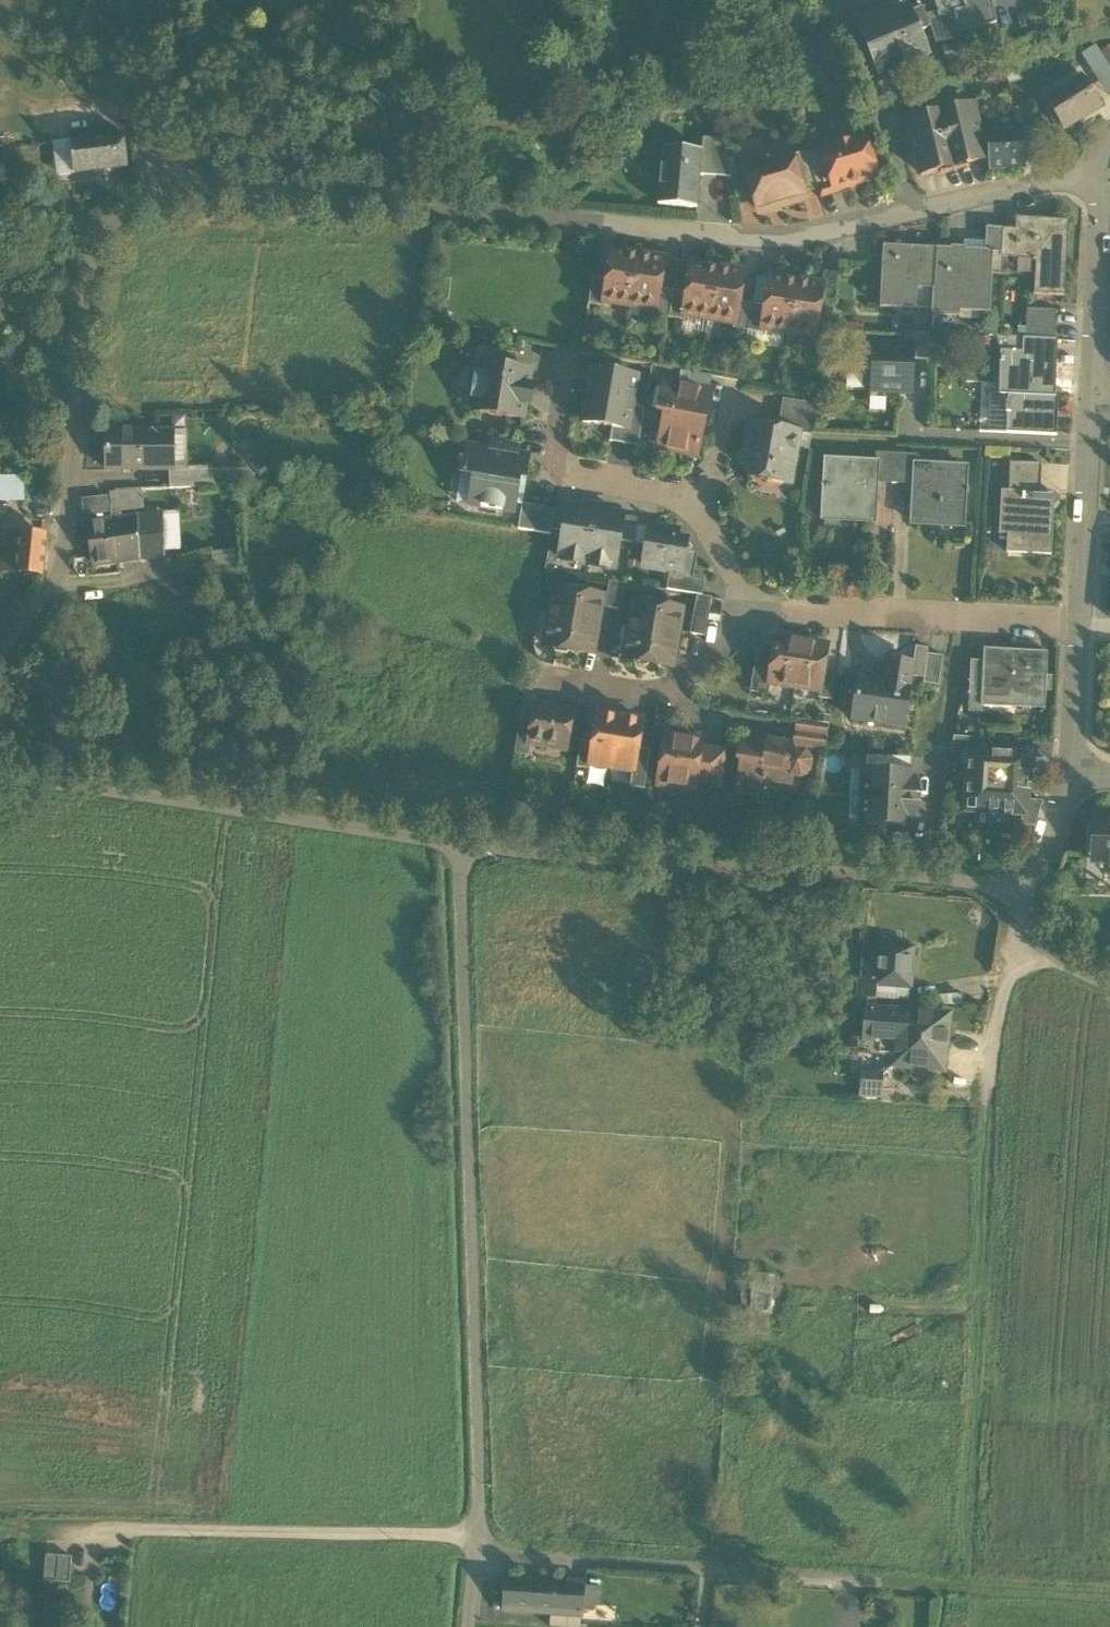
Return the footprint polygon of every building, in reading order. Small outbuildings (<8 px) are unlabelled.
[(945,0),(935,3),(938,14),(941,26),(936,27),(941,46),(958,41),(957,36),(954,22),(951,15),(950,16),(945,0)] [(945,0),(950,16),(951,15),(953,15),(964,12),(962,0),(945,0)] [(955,23),(992,13),(990,0),(962,0),(964,12),(953,15),(955,23)] [(875,60),(881,76),(925,58),(918,42),(920,41),(918,35),(910,14),(909,13),(901,16),(897,6),(865,19),(869,29),(861,32),(873,61),(875,60)] [(910,14),(918,35),(930,30),(925,17),(922,10),(910,14)] [(992,13),(955,23),(959,36),(996,27),(992,13)] [(937,47),(941,46),(936,27),(941,26),(938,14),(925,17),(930,30),(937,47)] [(955,48),(942,50),(945,65),(958,62),(955,48)] [(1082,56),(1096,77),(1108,70),(1095,48),(1082,56)] [(1096,77),(1109,100),(1109,99),(1109,72),(1108,70),(1096,77)] [(1046,107),(1062,132),(1078,121),(1077,119),(1099,105),(1081,78),(1059,92),(1062,97),(1046,107)] [(1008,85),(1015,110),(1027,107),(1021,82),(1008,85)] [(1062,97),(1059,92),(1043,102),(1046,107),(1062,97)] [(1077,119),(1078,121),(1100,107),(1099,105),(1077,119)] [(921,176),(940,172),(940,168),(965,163),(965,166),(967,165),(985,161),(972,107),(947,113),(946,109),(933,112),(934,116),(908,122),(921,176)] [(988,160),(989,172),(1023,170),(1020,128),(991,130),(987,130),(987,131),(986,131),(988,160)] [(72,142),(76,174),(128,168),(124,136),(72,142)] [(834,187),(834,189),(859,182),(860,186),(877,181),(864,136),(846,141),(845,137),(821,144),(822,150),(834,187)] [(702,149),(699,174),(732,177),(730,170),(723,139),(703,137),(702,149)] [(611,139),(601,150),(611,160),(621,149),(611,139)] [(56,176),(76,174),(72,142),(53,144),(56,176)] [(663,146),(658,205),(697,208),(699,174),(702,149),(663,146)] [(822,150),(807,154),(817,188),(818,192),(834,187),(822,150)] [(754,196),(760,216),(806,202),(803,193),(792,155),(791,151),(767,158),(766,153),(743,159),(745,166),(754,196)] [(803,193),(817,188),(807,154),(806,151),(792,155),(803,193)] [(967,169),(967,165),(965,166),(965,163),(940,168),(940,172),(940,175),(967,169)] [(732,177),(737,201),(754,196),(745,166),(730,170),(732,177)] [(1014,260),(1016,260),(1035,261),(1034,278),(1034,296),(1064,298),(1068,222),(1016,219),(1015,231),(1014,260)] [(932,312),(985,315),(987,275),(1000,276),(1001,259),(1002,231),(986,230),(986,244),(985,253),(963,252),(936,250),(933,291),(932,312)] [(1001,259),(1014,260),(1015,231),(1002,231),(1001,259)] [(963,242),(963,252),(985,253),(986,244),(963,242)] [(880,309),(916,311),(917,290),(933,291),(936,250),(883,247),(880,309)] [(638,255),(626,253),(626,255),(612,253),(608,280),(604,303),(605,303),(629,307),(638,255)] [(659,289),(664,262),(651,259),(651,257),(638,255),(629,307),(654,311),(655,311),(659,289)] [(1000,276),(1015,277),(1016,260),(1014,260),(1001,259),(1000,276)] [(1015,277),(1034,278),(1035,261),(1016,260),(1015,277)] [(718,269),(705,266),(705,268),(692,266),(687,294),(683,316),(684,316),(709,320),(718,269)] [(739,303),(743,275),(730,273),(731,271),(718,269),(709,320),(734,324),(735,325),(739,303)] [(821,301),(834,303),(838,276),(824,273),(821,286),(823,286),(821,301)] [(588,305),(604,308),(605,303),(604,303),(608,280),(593,278),(588,305)] [(757,278),(752,305),(766,308),(771,280),(757,278)] [(797,282),(784,280),(784,282),(771,280),(766,308),(762,330),(764,330),(788,334),(797,282)] [(810,284),(797,282),(788,334),(814,339),(821,301),(823,286),(821,286),(821,288),(809,286),(810,284)] [(653,317),(669,319),(673,292),(659,289),(655,311),(654,311),(653,317)] [(687,294),(673,292),(669,319),(683,322),(684,316),(683,316),(687,294)] [(733,330),(748,332),(752,305),(739,303),(735,325),(734,324),(733,330)] [(766,308),(752,305),(748,332),(763,335),(764,330),(762,330),(766,308)] [(1028,310),(1026,339),(1054,340),(1055,340),(1056,312),(1028,310)] [(684,316),(683,322),(681,332),(706,336),(709,320),(684,316)] [(763,335),(748,332),(745,347),(760,349),(763,335)] [(913,359),(930,360),(931,334),(905,333),(904,346),(913,346),(913,359)] [(1053,365),(1054,340),(1026,339),(1023,339),(1022,352),(1022,353),(1030,353),(1030,364),(1053,365)] [(871,393),(911,394),(913,359),(913,346),(904,346),(874,344),(871,393)] [(481,364),(514,369),(517,354),(478,348),(475,365),(481,365),(481,364)] [(1015,434),(1056,436),(1058,393),(1048,392),(1049,367),(1053,367),(1053,365),(1030,364),(1030,353),(1022,353),(1022,352),(1000,351),(999,395),(1008,395),(1007,403),(1006,403),(1006,414),(1007,414),(1006,434),(1015,434)] [(473,411),(523,419),(525,404),(530,405),(533,388),(528,387),(531,372),(514,369),(481,364),(481,365),(479,376),(476,375),(473,399),(475,399),(473,411)] [(612,428),(628,431),(632,406),(637,377),(591,369),(582,423),(612,428)] [(658,413),(666,414),(684,418),(691,412),(702,416),(704,408),(705,407),(709,391),(664,382),(658,413)] [(987,433),(1006,434),(1007,414),(1006,414),(1006,403),(1007,403),(1008,395),(999,395),(990,395),(987,433)] [(798,434),(811,436),(816,405),(782,399),(777,429),(799,433),(798,434)] [(610,442),(638,447),(645,408),(632,406),(628,431),(612,428),(610,442)] [(666,414),(659,444),(673,447),(672,451),(697,456),(702,433),(705,417),(702,416),(691,412),(684,418),(666,414)] [(750,424),(749,431),(767,434),(768,427),(750,424)] [(777,429),(768,427),(767,434),(749,431),(745,456),(740,460),(749,474),(761,465),(770,467),(767,482),(790,486),(798,434),(799,433),(777,429)] [(173,463),(173,468),(187,468),(186,431),(173,432),(173,463)] [(107,470),(164,471),(164,463),(173,463),(173,432),(107,432),(107,470)] [(491,437),(488,451),(519,456),(521,443),(491,437)] [(468,505),(516,513),(521,481),(526,481),(530,458),(519,456),(488,451),(465,447),(460,476),(472,478),(468,505)] [(917,456),(897,455),(876,454),(875,464),(877,464),(876,484),(895,485),(914,486),(915,466),(917,466),(917,456)] [(845,521),(873,523),(876,484),(877,464),(875,464),(826,461),(823,516),(845,517),(845,521)] [(1012,493),(1041,494),(1042,466),(1014,464),(1012,493)] [(912,525),(941,526),(941,522),(963,523),(966,469),(917,466),(915,466),(914,486),(912,525)] [(169,471),(170,489),(213,487),(211,470),(211,467),(187,468),(173,468),(169,468),(169,471)] [(211,470),(213,487),(234,486),(234,469),(211,470)] [(456,503),(468,505),(472,478),(460,476),(456,503)] [(19,495),(19,478),(0,479),(0,496),(19,495)] [(118,492),(118,493),(120,511),(122,511),(143,508),(142,491),(118,492)] [(1008,554),(1051,556),(1053,521),(1048,521),(1049,495),(1041,494),(1012,493),(1002,492),(1001,515),(1010,516),(1008,554)] [(122,517),(122,511),(120,511),(118,493),(110,493),(111,519),(122,517)] [(82,501),(84,516),(110,512),(108,497),(82,501)] [(550,535),(551,531),(555,510),(522,504),(518,530),(550,535)] [(559,560),(587,565),(596,508),(585,506),(585,511),(568,508),(568,510),(564,533),(559,560)] [(555,508),(555,510),(551,531),(564,533),(568,510),(555,508)] [(607,510),(596,508),(587,565),(614,569),(619,541),(622,521),(623,517),(606,514),(607,510)] [(162,511),(163,551),(181,550),(179,510),(162,511)] [(111,520),(118,563),(141,560),(141,559),(164,556),(163,551),(162,511),(138,514),(122,517),(111,519),(111,520)] [(93,567),(118,563),(111,520),(111,519),(87,523),(93,567)] [(619,541),(634,544),(637,527),(637,524),(622,521),(619,541)] [(647,546),(650,530),(637,527),(634,544),(647,546)] [(678,579),(693,582),(693,580),(696,561),(690,560),(691,554),(681,552),(683,541),(676,539),(677,531),(655,527),(650,527),(650,530),(647,546),(644,566),(661,569),(660,573),(669,575),(678,576),(678,579)] [(1,569),(40,575),(45,537),(7,533),(4,547),(1,569)] [(666,591),(697,596),(702,597),(705,583),(693,580),(693,582),(678,579),(678,576),(669,575),(666,591)] [(605,608),(620,610),(624,585),(609,582),(605,608)] [(555,654),(566,656),(570,652),(586,654),(588,644),(594,645),(602,597),(555,589),(547,637),(555,638),(553,649),(555,654)] [(712,599),(702,597),(697,596),(690,635),(705,638),(712,599)] [(635,667),(646,669),(650,664),(666,667),(667,657),(674,658),(682,610),(635,602),(627,650),(635,651),(633,661),(635,667)] [(545,648),(553,649),(555,638),(547,637),(545,648)] [(770,685),(795,689),(802,643),(776,639),(772,666),(769,685),(770,685)] [(828,647),(802,643),(795,689),(819,693),(821,693),(824,674),(828,647)] [(588,644),(586,654),(592,655),(594,645),(588,644)] [(911,678),(924,680),(928,656),(929,650),(916,647),(911,678)] [(635,651),(627,650),(625,660),(633,661),(635,651)] [(1009,708),(1044,709),(1046,655),(985,652),(984,663),(983,698),(983,701),(1010,703),(1009,708)] [(923,685),(938,687),(943,658),(928,656),(924,680),(923,685)] [(853,722),(904,729),(909,692),(908,692),(912,665),(889,662),(886,684),(859,680),(853,722)] [(969,697),(983,698),(984,663),(971,662),(969,697)] [(750,694),(768,697),(770,685),(769,685),(772,666),(755,663),(750,694)] [(818,700),(833,702),(836,676),(824,674),(821,693),(819,693),(818,700)] [(983,698),(969,697),(968,714),(982,714),(982,707),(983,701),(983,698)] [(530,745),(566,751),(572,713),(535,707),(531,731),(529,745),(530,745)] [(591,766),(612,770),(620,718),(598,714),(594,745),(590,766),(591,766)] [(642,721),(620,718),(612,770),(633,773),(634,773),(638,750),(642,721)] [(795,746),(825,750),(829,726),(799,721),(795,746)] [(514,755),(528,758),(530,745),(529,745),(531,731),(518,729),(514,755)] [(696,784),(721,788),(726,758),(700,754),(693,752),(695,742),(666,738),(659,782),(695,787),(696,784)] [(969,752),(983,753),(984,739),(953,738),(951,753),(969,754),(969,752)] [(701,743),(695,742),(693,752),(700,754),(701,743)] [(577,768),(591,771),(591,766),(590,766),(594,745),(581,743),(577,768)] [(763,780),(787,784),(791,782),(793,777),(799,777),(805,775),(809,769),(809,762),(805,757),(799,754),(793,755),(788,759),(790,747),(769,743),(768,749),(741,744),(739,761),(743,762),(738,791),(760,795),(763,780)] [(630,788),(644,790),(650,752),(638,750),(634,773),(633,773),(630,788)] [(976,803),(1020,764),(1020,755),(983,753),(969,752),(969,754),(966,802),(976,803)] [(1029,756),(1020,755),(1020,764),(1029,756)] [(1029,756),(1020,764),(1028,764),(1029,756)] [(883,757),(882,772),(911,774),(912,758),(883,757)] [(1026,801),(1028,764),(1020,764),(976,803),(975,812),(1022,815),(1025,815),(1026,801)] [(862,798),(863,772),(850,771),(849,797),(862,798)] [(863,772),(862,798),(915,800),(916,774),(911,774),(882,772),(863,772)] [(862,798),(849,797),(848,823),(861,824),(862,798)] [(913,827),(915,800),(862,798),(861,824),(913,827)] [(1025,815),(1022,815),(1021,826),(1035,827),(1042,802),(1026,801),(1025,815)] [(965,811),(975,812),(976,803),(966,802),(965,811)] [(1094,821),(1094,827),(1087,827),(1086,856),(1093,856),(1093,863),(1109,863),(1109,821),(1094,821)] [(1020,839),(1031,840),(1035,827),(1021,826),(1020,839)] [(867,997),(875,998),(876,985),(910,987),(913,948),(879,946),(878,949),(863,948),(861,981),(858,980),(857,997),(867,997)] [(875,998),(908,1000),(910,987),(876,985),(875,998)] [(893,1067),(944,1072),(950,1015),(867,1009),(864,1053),(881,1054),(893,1064),(893,1067)] [(883,1090),(884,1074),(861,1073),(860,1090),(883,1090)] [(775,1310),(776,1273),(751,1272),(750,1309),(775,1310)] [(44,1581),(70,1583),(72,1557),(46,1555),(44,1581)] [(550,1614),(569,1616),(569,1615),(571,1583),(567,1583),(505,1579),(504,1611),(550,1614)] [(569,1615),(582,1616),(582,1610),(584,1586),(584,1581),(567,1580),(567,1583),(571,1583),(569,1615)] [(584,1586),(582,1610),(593,1611),(593,1606),(600,1606),(601,1587),(584,1586)] [(552,1626),(581,1626),(582,1616),(569,1615),(569,1616),(550,1614),(549,1626),(552,1626)]
